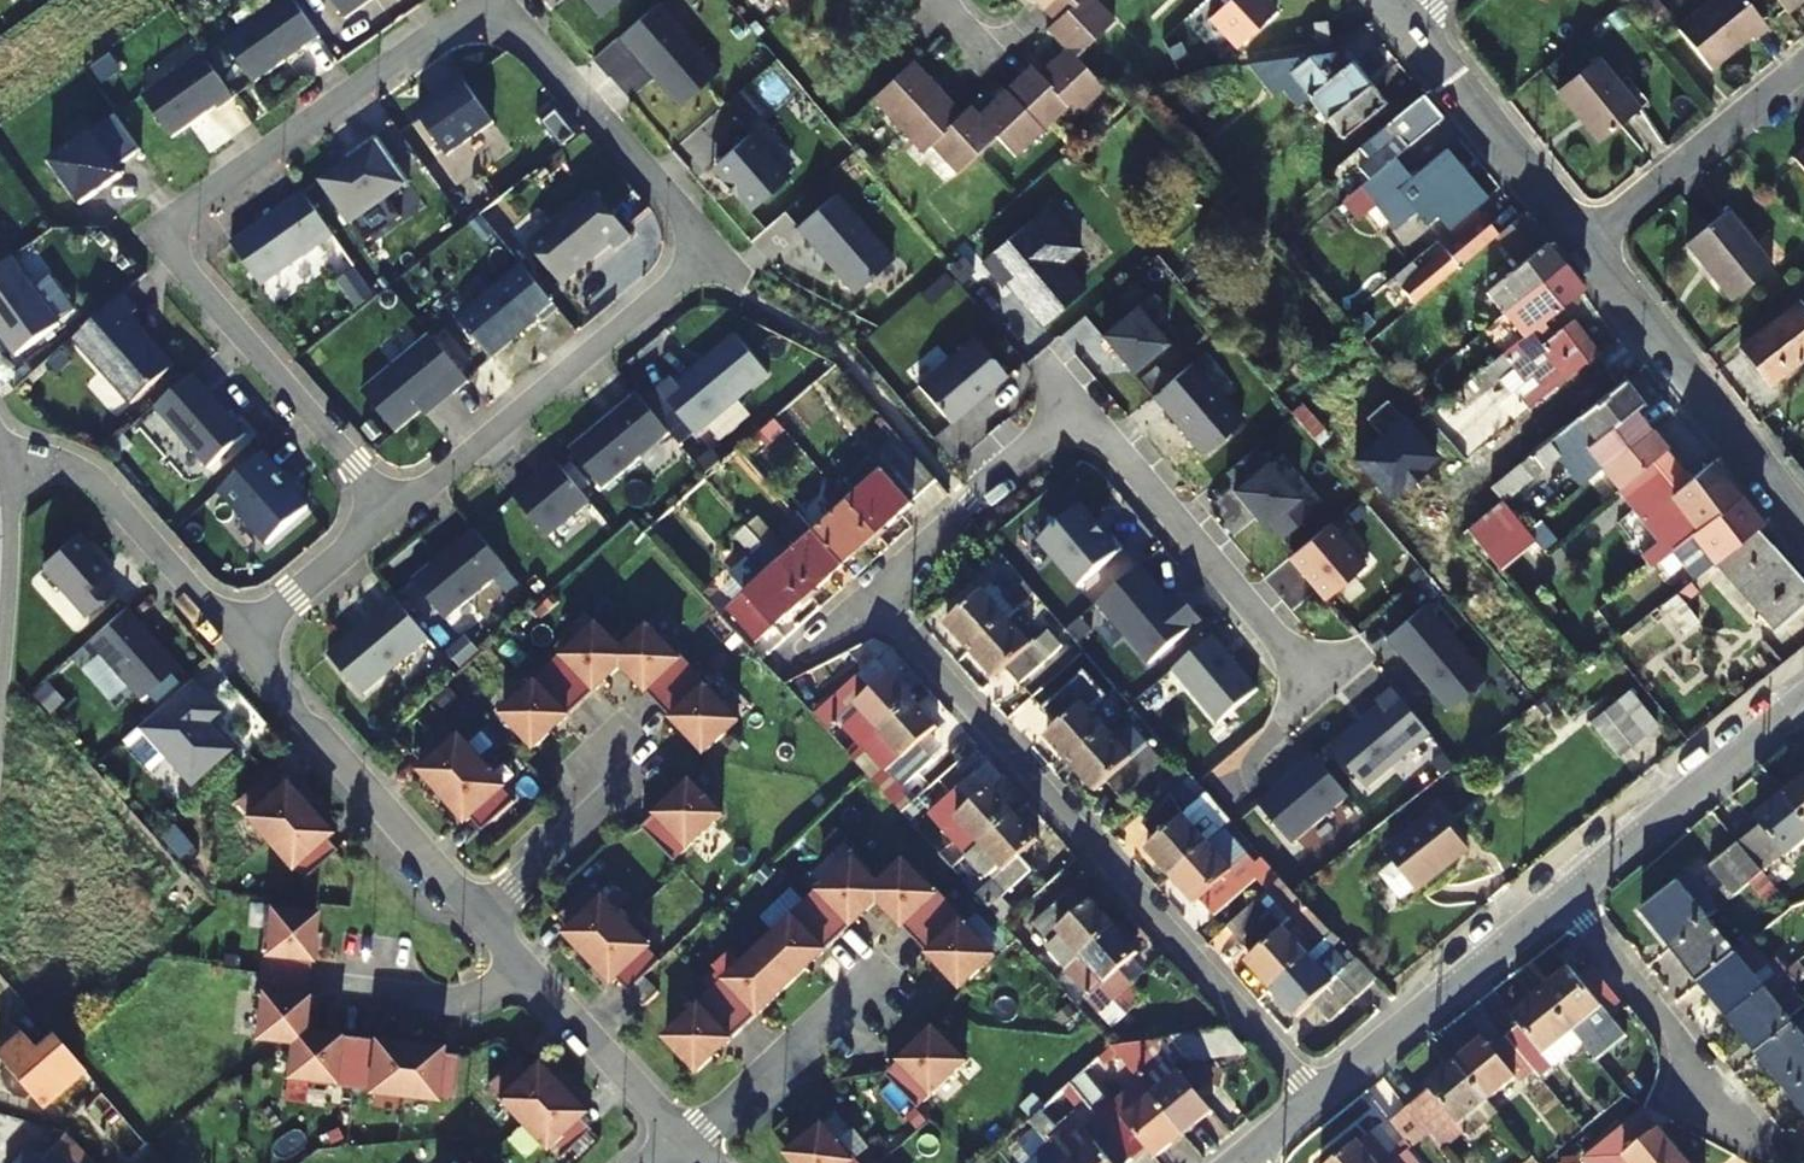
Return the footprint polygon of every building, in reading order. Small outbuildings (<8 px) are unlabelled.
[(294,0),(285,0),(225,42),(255,85),(321,38),(294,0)] [(346,20),(375,0),(331,0),(346,20)] [(600,19),(623,0),(583,0),(600,19)] [(719,74),(660,0),(618,38),(679,109),(719,74)] [(787,11),(799,0),(777,0),(787,11)] [(1064,53),(1065,52),(1074,60),(1113,24),(1091,0),(1031,0),(1042,13),(1053,24),(1045,32),(1064,53)] [(1227,4),(1208,22),(1235,52),(1276,15),(1262,0),(1223,0),(1227,4)] [(1679,27),(1713,68),(1753,35),(1756,39),(1770,27),(1748,0),(1713,0),(1679,27)] [(1789,13),(1803,1),(1803,0),(1778,0),(1789,13)] [(1310,31),(1313,47),(1324,46),(1322,30),(1310,31)] [(1104,91),(1074,60),(1065,52),(1064,53),(1039,76),(1030,68),(1017,80),(978,116),(970,108),(961,116),(950,105),(911,63),(871,102),(922,155),(929,149),(955,176),(995,139),(1014,159),(1066,111),(1075,119),(1104,91)] [(235,100),(203,54),(143,97),(173,139),(217,108),(219,111),(235,100)] [(1326,123),(1370,88),(1350,64),(1347,66),(1338,55),(1307,60),(1288,75),(1324,120),(1326,123)] [(1599,57),(1559,89),(1601,141),(1641,109),(1599,57)] [(1278,63),(1252,67),(1254,82),(1280,78),(1278,63)] [(421,118),(447,155),(494,123),(464,80),(448,92),(450,95),(421,118)] [(1370,88),(1326,123),(1341,141),(1384,107),(1370,88)] [(747,127),(761,115),(741,93),(727,105),(747,127)] [(1442,120),(1422,97),(1358,151),(1367,162),(1357,171),(1357,173),(1337,190),(1345,200),(1394,160),(1442,120)] [(118,168),(142,151),(118,116),(51,163),(81,206),(123,176),(118,168)] [(749,213),(789,179),(750,134),(715,165),(739,193),(735,196),(749,213)] [(403,218),(389,198),(411,183),(378,136),(346,158),(350,163),(321,181),(351,225),(354,222),(368,242),(403,218)] [(1426,229),(1437,219),(1448,233),(1485,201),(1444,152),(1410,181),(1394,160),(1345,200),(1354,211),(1367,200),(1389,227),(1399,218),(1405,224),(1414,215),(1426,229)] [(710,169),(735,196),(739,193),(715,165),(710,169)] [(631,236),(594,192),(529,246),(563,285),(611,245),(615,249),(631,236)] [(262,287),(334,236),(304,194),(232,245),(262,287)] [(835,195),(796,229),(854,295),(893,261),(835,195)] [(1080,251),(1045,210),(981,264),(1001,288),(1005,285),(1041,328),(1085,292),(1062,265),(1080,251)] [(1728,211),(1688,243),(1733,300),(1774,267),(1728,211)] [(1388,292),(1396,284),(1415,307),(1499,237),(1482,217),(1448,245),(1447,252),(1420,274),(1411,264),(1384,287),(1388,292)] [(1545,248),(1487,296),(1505,319),(1507,318),(1564,272),(1545,248)] [(14,259),(0,269),(0,328),(6,336),(4,337),(19,357),(62,325),(14,259)] [(559,309),(523,266),(458,320),(491,359),(540,318),(543,322),(559,309)] [(1564,272),(1507,318),(1525,340),(1531,335),(1581,295),(1564,272)] [(124,295),(73,338),(130,404),(174,367),(131,317),(138,311),(124,295)] [(1742,348),(1772,385),(1803,360),(1803,308),(1800,303),(1742,348)] [(1572,325),(1542,349),(1531,335),(1525,340),(1452,397),(1464,410),(1513,371),(1524,385),(1531,379),(1539,389),(1524,402),(1530,410),(1538,404),(1598,357),(1572,325)] [(470,381),(431,335),(362,392),(396,433),(449,389),(454,395),(470,381)] [(696,436),(769,375),(736,335),(678,384),(673,378),(658,391),(696,436)] [(1538,404),(1530,410),(1465,461),(1477,475),(1515,444),(1528,459),(1566,429),(1561,424),(1616,382),(1600,360),(1539,406),(1538,404)] [(1192,365),(1152,399),(1202,457),(1242,424),(1192,365)] [(193,373),(154,407),(208,468),(247,434),(193,373)] [(1635,414),(1641,408),(1623,384),(1566,429),(1528,459),(1518,467),(1532,481),(1580,444),(1586,452),(1590,450),(1635,414)] [(604,490),(671,434),(638,394),(570,450),(604,490)] [(1650,434),(1635,414),(1590,450),(1605,469),(1650,434)] [(757,437),(766,448),(785,432),(775,421),(757,437)] [(1664,451),(1650,434),(1605,469),(1619,487),(1632,477),(1663,453),(1664,451)] [(839,489),(851,502),(849,504),(877,535),(937,482),(898,437),(839,489)] [(1311,516),(1255,450),(1226,474),(1239,489),(1233,494),(1264,530),(1270,526),(1282,541),(1311,516)] [(265,452),(221,491),(268,544),(310,507),(279,476),(284,472),(265,452)] [(1659,509),(1689,485),(1663,453),(1632,477),(1659,509)] [(548,537),(590,502),(557,462),(515,498),(548,537)] [(1481,480),(1489,489),(1511,472),(1504,463),(1481,480)] [(1739,500),(1712,466),(1689,485),(1659,509),(1642,523),(1668,556),(1671,554),(1739,500)] [(814,534),(843,567),(877,535),(849,504),(839,492),(827,504),(836,514),(814,534)] [(1762,530),(1739,500),(1671,554),(1683,570),(1704,554),(1714,566),(1757,533),(1762,530)] [(792,554),(758,517),(747,527),(764,546),(780,565),(809,597),(843,567),(814,534),(792,554)] [(1498,518),(1474,541),(1501,570),(1526,547),(1498,518)] [(1364,568),(1329,526),(1289,559),(1325,602),(1364,568)] [(736,537),(752,556),(764,546),(747,527),(736,537)] [(446,620),(509,569),(475,529),(413,581),(446,620)] [(1803,606),(1803,585),(1757,533),(1714,566),(1773,633),(1803,606)] [(45,570),(87,618),(115,593),(103,579),(112,572),(79,534),(45,564),(45,570)] [(727,613),(756,645),(809,597),(780,565),(764,579),(748,562),(731,577),(747,595),(727,613)] [(1140,568),(1098,604),(1150,665),(1201,621),(1178,594),(1169,602),(1140,568)] [(981,592),(945,625),(970,652),(1035,595),(1025,584),(1005,601),(991,586),(985,592),(981,592)] [(1683,605),(1697,594),(1690,585),(1661,607),(1684,636),(1698,625),(1683,605)] [(1046,609),(1035,595),(970,652),(994,680),(1005,670),(1020,685),(1062,647),(1048,632),(1044,636),(1032,621),(1046,609)] [(362,696),(430,639),(394,597),(380,609),(382,612),(329,656),(362,696)] [(1426,606),(1386,640),(1447,713),(1487,679),(1426,606)] [(128,607),(90,641),(142,700),(180,666),(128,607)] [(1627,619),(1626,659),(1670,660),(1671,620),(1627,619)] [(623,666),(624,651),(615,643),(599,625),(583,641),(580,638),(549,667),(583,704),(623,666)] [(661,707),(697,672),(667,641),(665,644),(649,627),(624,651),(623,666),(661,707)] [(1213,637),(1173,671),(1218,724),(1258,691),(1213,637)] [(1761,683),(1772,675),(1756,655),(1745,663),(1761,683)] [(877,661),(859,676),(872,692),(890,676),(877,661)] [(583,704),(549,667),(517,698),(520,700),(504,715),(536,749),(583,704)] [(661,707),(706,754),(739,722),(724,706),(727,703),(697,672),(661,707)] [(1070,764),(1107,732),(1091,714),(1106,699),(1084,674),(1043,710),(1057,728),(1046,738),(1070,764)] [(890,676),(872,692),(859,676),(814,715),(830,732),(839,724),(856,744),(846,755),(851,760),(914,702),(890,676)] [(192,679),(139,726),(191,784),(232,749),(213,727),(210,730),(204,725),(220,711),(192,679)] [(52,681),(39,692),(54,709),(67,698),(52,681)] [(851,760),(901,815),(911,805),(899,792),(934,761),(920,745),(938,729),(914,702),(851,760)] [(1589,726),(1618,760),(1643,740),(1615,705),(1589,726)] [(444,797),(484,763),(461,737),(460,738),(448,726),(415,754),(427,767),(422,772),(444,797)] [(1133,730),(1117,743),(1107,732),(1070,764),(1095,793),(1105,783),(1121,800),(1162,763),(1133,730)] [(506,788),(484,763),(444,797),(467,823),(472,818),(484,832),(516,804),(504,790),(506,788)] [(1183,767),(1163,785),(1174,798),(1142,826),(1155,841),(1145,850),(1170,877),(1224,830),(1183,786),(1192,777),(1183,767)] [(281,786),(269,772),(236,801),(248,815),(246,816),(269,841),(308,807),(286,781),(281,786)] [(977,772),(958,788),(974,805),(991,789),(977,772)] [(1784,797),(1803,822),(1803,781),(1784,797)] [(723,817),(691,783),(643,829),(675,862),(723,817)] [(966,858),(1015,815),(991,789),(974,805),(958,788),(928,815),(966,858)] [(1767,881),(1785,867),(1780,861),(1785,856),(1794,867),(1803,859),(1803,849),(1803,847),(1803,846),(1803,822),(1784,797),(1755,821),(1760,827),(1737,846),(1761,875),(1767,881)] [(917,815),(911,805),(901,815),(909,823),(917,815)] [(331,833),(308,807),(269,841),(291,867),(293,866),(305,879),(337,850),(326,837),(331,833)] [(1033,871),(1020,858),(1038,842),(1015,815),(966,858),(985,879),(990,875),(996,881),(978,898),(1003,925),(1012,918),(1016,914),(1002,899),(1033,871)] [(1397,864),(1382,877),(1402,901),(1417,889),(1418,890),(1466,853),(1438,816),(1389,853),(1397,864)] [(1224,830),(1170,877),(1194,906),(1199,902),(1214,919),(1256,882),(1266,894),(1281,881),(1262,859),(1255,866),(1224,830)] [(1733,897),(1743,889),(1761,875),(1737,846),(1710,868),(1733,897)] [(879,902),(879,887),(855,861),(839,877),(836,874),(804,904),(839,940),(879,902)] [(917,942),(953,908),(923,876),(920,879),(905,863),(879,887),(879,902),(917,942)] [(1767,881),(1761,875),(1743,889),(1752,899),(1770,885),(1767,881)] [(1677,885),(1697,910),(1708,901),(1687,877),(1677,885)] [(1266,894),(1227,928),(1253,956),(1246,962),(1270,990),(1333,936),(1281,881),(1266,894)] [(1706,920),(1716,911),(1708,901),(1697,910),(1677,885),(1643,913),(1671,948),(1706,920)] [(590,960),(628,924),(605,899),(603,901),(591,888),(559,917),(571,931),(566,935),(590,960)] [(1032,926),(1051,946),(1046,951),(1065,972),(1115,927),(1091,901),(1073,916),(1059,901),(1032,926)] [(839,940),(804,904),(773,933),(776,936),(760,951),(792,984),(839,940)] [(309,977),(317,912),(270,907),(268,929),(264,929),(260,972),(309,977)] [(982,940),(953,908),(917,942),(961,990),(995,958),(980,942),(982,940)] [(1013,937),(1022,929),(1012,918),(1003,925),(1013,937)] [(1699,983),(1734,955),(1706,920),(1671,948),(1699,983)] [(651,949),(628,924),(590,960),(613,984),(618,980),(630,993),(646,978),(662,964),(649,950),(651,949)] [(1134,959),(1139,954),(1115,927),(1065,972),(1087,995),(1086,1000),(1100,1016),(1147,973),(1134,959)] [(1340,942),(1333,936),(1270,990),(1295,1017),(1312,1003),(1330,1022),(1378,981),(1350,952),(1342,960),(1331,949),(1340,942)] [(1776,959),(1769,965),(1750,942),(1734,955),(1699,983),(1729,1019),(1786,972),(1776,959)] [(745,1028),(792,984),(760,951),(745,965),(742,963),(711,992),(745,1028)] [(1065,972),(1046,951),(1035,960),(1054,981),(1065,972)] [(1729,1019),(1759,1055),(1793,1027),(1788,1022),(1803,1009),(1803,1002),(1794,991),(1803,982),(1803,973),(1797,964),(1786,972),(1729,1019)] [(1572,1034),(1582,1046),(1612,1021),(1606,1015),(1619,1004),(1592,970),(1578,980),(1570,971),(1541,995),(1572,1034)] [(303,1032),(309,977),(260,972),(255,1015),(259,1015),(256,1037),(292,1042),(303,1032)] [(644,1009),(660,994),(646,978),(630,993),(644,1009)] [(745,1028),(711,992),(679,1022),(682,1025),(665,1040),(697,1074),(745,1028)] [(1540,1080),(1553,1070),(1543,1058),(1572,1034),(1541,995),(1512,1018),(1519,1027),(1506,1038),(1535,1074),(1540,1080)] [(1618,1017),(1626,1027),(1636,1019),(1627,1008),(1618,1017)] [(1798,1033),(1793,1027),(1759,1055),(1789,1091),(1803,1079),(1803,1028),(1798,1033)] [(934,1031),(886,1076),(918,1111),(966,1064),(934,1031)] [(62,1045),(52,1033),(35,1048),(20,1032),(0,1050),(0,1062),(4,1066),(0,1070),(0,1073),(2,1080),(6,1087),(11,1093),(23,1099),(27,1095),(39,1108),(83,1069),(62,1045)] [(351,1087),(357,1038),(303,1032),(292,1042),(288,1076),(330,1081),(329,1085),(351,1087)] [(1572,1034),(1543,1058),(1553,1070),(1582,1046),(1572,1034)] [(402,1095),(409,1043),(357,1038),(351,1087),(369,1089),(369,1091),(402,1095)] [(1535,1074),(1506,1038),(1492,1049),(1485,1041),(1457,1064),(1488,1103),(1516,1080),(1521,1085),(1535,1074)] [(1182,1057),(1168,1039),(1111,1047),(1117,1055),(1140,1082),(1183,1135),(1212,1113),(1173,1065),(1182,1057)] [(442,1047),(409,1043),(402,1095),(436,1099),(437,1097),(454,1098),(459,1055),(442,1054),(442,1047)] [(1099,1058),(1104,1064),(1117,1055),(1111,1047),(1099,1058)] [(522,1124),(560,1088),(536,1063),(532,1068),(519,1055),(488,1084),(500,1097),(498,1099),(522,1124)] [(1457,1064),(1427,1088),(1430,1093),(1408,1110),(1429,1137),(1442,1153),(1465,1134),(1470,1139),(1498,1115),(1488,1103),(1457,1064)] [(1071,1085),(1132,1160),(1147,1149),(1154,1158),(1183,1135),(1140,1082),(1111,1106),(1084,1072),(1071,1085)] [(1789,1091),(1803,1110),(1803,1079),(1789,1091)] [(1030,1122),(1046,1142),(1054,1152),(1063,1162),(1128,1162),(1132,1160),(1071,1085),(1030,1122)] [(583,1113),(560,1088),(522,1124),(545,1149),(547,1147),(559,1160),(587,1133),(591,1130),(578,1117),(583,1113)] [(85,1112),(127,1161),(144,1145),(101,1095),(85,1112)] [(1372,1134),(1361,1144),(1358,1143),(1335,1162),(1396,1162),(1411,1151),(1429,1137),(1408,1110),(1391,1124),(1405,1140),(1397,1147),(1389,1154),(1372,1134)] [(840,1142),(837,1144),(823,1127),(787,1156),(793,1162),(858,1162),(840,1142)] [(1372,1134),(1389,1154),(1397,1147),(1380,1128),(1372,1134)] [(1681,1158),(1658,1131),(1623,1159),(1626,1162),(1675,1162),(1681,1158)] [(87,1157),(65,1133),(42,1159),(28,1146),(18,1158),(0,1144),(0,1162),(80,1162),(87,1157)] [(1046,1142),(1022,1161),(1024,1162),(1041,1162),(1054,1152),(1046,1142)] [(1411,1151),(1396,1162),(1420,1162),(1411,1151)]
